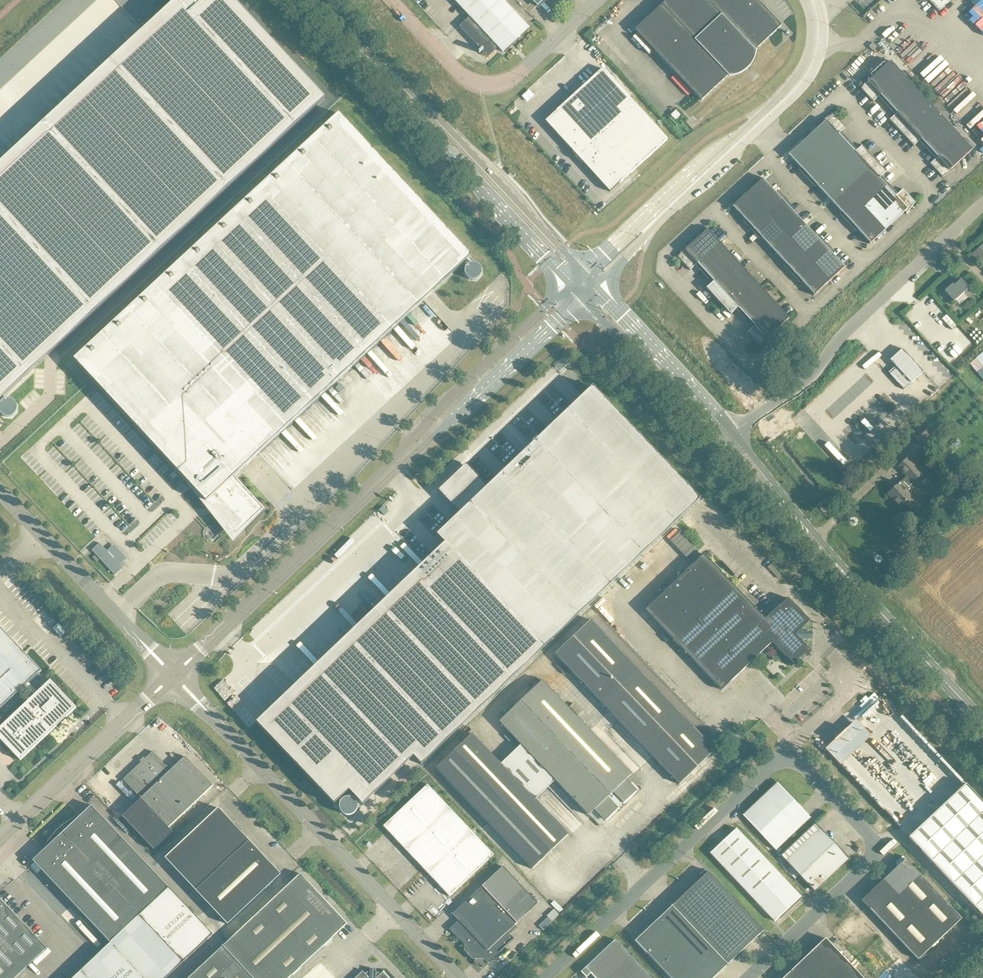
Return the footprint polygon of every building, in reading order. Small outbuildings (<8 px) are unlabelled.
[(325,98),(234,0),(176,0),(0,163),(0,400),(325,98)] [(503,52),(529,27),(504,0),(454,0),(470,17),(459,27),(481,50),(478,52),(479,53),(482,51),(488,57),(498,47),(503,52)] [(755,51),(781,26),(757,0),(667,0),(635,30),(702,100),(729,75),(730,76),(731,76),(734,76),(735,76),(737,75),(740,74),(742,73),(744,72),(745,71),(747,69),(749,67),(751,65),(752,63),(753,62),(753,61),(754,60),(754,58),(755,56),(755,54),(756,52),(756,51),(755,51)] [(939,11),(946,4),(951,0),(929,0),(939,11)] [(911,83),(891,61),(870,79),(869,78),(870,77),(869,76),(861,89),(866,94),(873,102),(874,102),(873,101),(880,95),(881,95),(889,104),(911,83)] [(610,192),(619,183),(667,139),(603,68),(545,121),(610,192)] [(931,105),(911,83),(889,104),(897,113),(890,119),(889,119),(902,133),(931,105)] [(922,139),(929,148),(952,127),(931,105),(902,133),(914,146),(914,145),(921,139),(921,140),(922,139)] [(74,359),(189,484),(188,485),(189,486),(190,485),(206,502),(208,501),(210,504),(209,505),(214,510),(215,509),(217,511),(216,513),(236,534),(263,509),(264,511),(265,510),(234,477),(425,299),(471,256),(339,113),(74,359)] [(824,123),(804,141),(824,163),(846,143),(838,134),(839,134),(838,134),(845,127),(846,128),(846,127),(834,114),(821,121),(821,122),(822,121),(824,123)] [(972,150),(952,127),(929,148),(937,157),(938,157),(931,164),(930,163),(930,164),(942,177),(955,170),(955,169),(954,170),(952,168),(972,150)] [(789,155),(809,177),(824,163),(804,141),(788,155),(788,156),(789,155)] [(854,152),(846,143),(824,163),(845,185),(874,158),(862,145),(862,146),(855,152),(855,151),(854,152)] [(887,171),(874,158),(845,185),(865,207),(887,187),(879,178),(886,171),(886,172),(887,171)] [(845,185),(824,163),(809,177),(830,199),(845,185)] [(783,201),(764,181),(763,179),(764,178),(748,192),(768,215),(783,201)] [(830,199),(850,221),(865,207),(845,185),(830,199)] [(906,214),(907,214),(915,202),(913,200),(903,189),(902,189),(903,190),(896,196),(895,195),(895,196),(887,187),(865,207),(886,230),(905,211),(907,213),(906,214)] [(733,207),(753,228),(768,215),(748,192),(732,207),(733,207)] [(768,215),(789,237),(804,223),(783,201),(768,215)] [(886,230),(865,207),(850,221),(870,243),(869,244),(870,244),(886,230)] [(789,237),(768,215),(753,228),(774,250),(789,237)] [(824,245),(804,223),(789,237),(809,259),(824,245)] [(728,252),(709,231),(708,229),(687,248),(686,246),(687,245),(686,245),(678,257),(690,271),(691,270),(690,270),(697,264),(698,264),(706,272),(728,252)] [(774,250),(794,273),(809,259),(789,237),(774,250)] [(971,255),(982,267),(982,244),(971,254),(971,255)] [(844,267),(824,245),(809,259),(830,281),(845,267),(845,266),(844,267)] [(728,252),(706,272),(714,281),(713,281),(714,282),(707,288),(707,287),(706,288),(719,301),(748,274),(728,252)] [(830,281),(809,259),(794,273),(814,294),(813,295),(814,296),(830,281)] [(769,296),(748,274),(719,301),(731,315),(731,314),(738,308),(746,316),(769,296)] [(945,291),(954,301),(969,288),(961,279),(954,286),(953,284),(945,291)] [(747,332),(754,340),(759,346),(772,338),(771,338),(769,337),(789,318),(769,296),(746,316),(754,325),(754,326),(748,332),(747,332)] [(949,317),(945,321),(953,330),(957,326),(949,317)] [(923,371),(903,349),(890,360),(897,367),(890,374),(903,389),(923,371)] [(969,362),(982,381),(982,352),(969,362)] [(425,561),(256,722),(334,804),(349,790),(363,805),(414,757),(421,765),(700,499),(593,387),(589,390),(516,459),(486,488),(466,466),(441,491),(461,511),(459,513),(436,535),(444,543),(425,561)] [(922,425),(912,435),(921,444),(931,435),(922,425)] [(898,485),(888,494),(900,507),(912,496),(911,495),(918,489),(913,483),(923,474),(908,458),(898,467),(907,477),(900,483),(899,483),(898,484),(898,485)] [(383,506),(379,510),(385,516),(389,512),(383,506)] [(700,550),(681,530),(670,541),(689,561),(700,550)] [(645,610),(722,690),(772,642),(793,664),(809,649),(801,641),(804,638),(808,638),(809,631),(805,631),(802,628),(810,621),(802,613),(788,597),(766,619),(704,554),(645,610)] [(591,620),(555,654),(679,785),(716,750),(591,620)] [(38,691),(29,682),(41,671),(0,627),(0,709),(25,686),(34,695),(0,727),(0,739),(20,760),(77,707),(50,680),(38,692),(38,691)] [(606,820),(607,820),(619,809),(619,808),(623,804),(624,804),(636,793),(635,792),(624,781),(632,774),(542,680),(499,722),(588,816),(596,809),(606,820)] [(828,747),(826,749),(841,765),(848,757),(861,746),(872,736),(857,720),(846,731),(834,742),(828,747)] [(472,734),(436,768),(532,869),(568,835),(472,734)] [(734,746),(740,740),(736,736),(730,742),(734,746)] [(172,832),(168,828),(213,786),(185,756),(170,770),(153,751),(123,779),(141,798),(122,816),(154,850),(172,832)] [(300,774),(295,779),(303,788),(308,783),(300,774)] [(777,783),(743,815),(776,850),(810,818),(777,783)] [(427,784),(383,826),(406,850),(450,809),(427,784)] [(966,784),(958,792),(938,810),(918,829),(909,837),(975,908),(982,916),(982,802),(966,784)] [(33,860),(110,943),(82,969),(91,977),(165,977),(212,934),(92,805),(33,860)] [(165,858),(195,890),(249,840),(218,808),(165,858)] [(450,809),(406,850),(429,875),(474,833),(450,809)] [(815,891),(849,859),(815,823),(781,855),(791,866),(799,875),(815,891)] [(775,921),(801,897),(737,828),(710,853),(775,921)] [(474,833),(429,875),(450,896),(494,855),(474,833)] [(281,874),(249,840),(195,890),(227,924),(281,874)] [(962,919),(915,869),(903,856),(897,862),(896,862),(897,867),(862,900),(918,960),(962,919)] [(453,913),(453,914),(459,920),(450,929),(464,944),(464,950),(473,959),(474,958),(478,958),(478,957),(484,957),(484,958),(484,959),(488,963),(499,952),(500,952),(514,938),(508,932),(538,903),(503,866),(453,913)] [(791,866),(787,869),(793,875),(792,876),(795,879),(799,875),(791,866)] [(709,871),(672,906),(728,965),(727,964),(764,930),(720,884),(720,883),(709,871)] [(347,924),(300,874),(188,977),(289,977),(347,924)] [(0,898),(0,977),(15,977),(47,948),(0,898)] [(635,941),(647,953),(671,977),(713,977),(727,965),(728,965),(672,906),(635,941)] [(982,953),(982,952),(982,933),(975,925),(964,935),(982,953)] [(826,938),(783,977),(863,977),(826,938)] [(591,973),(595,977),(651,977),(620,945),(615,940),(581,971),(586,977),(591,973)] [(959,960),(955,965),(961,972),(966,967),(959,960)] [(73,977),(91,977),(82,969),(73,977)] [(383,972),(384,971),(380,974),(379,972),(376,972),(376,970),(370,970),(370,972),(367,972),(365,974),(362,970),(361,970),(362,971),(355,977),(389,977),(383,972)]
